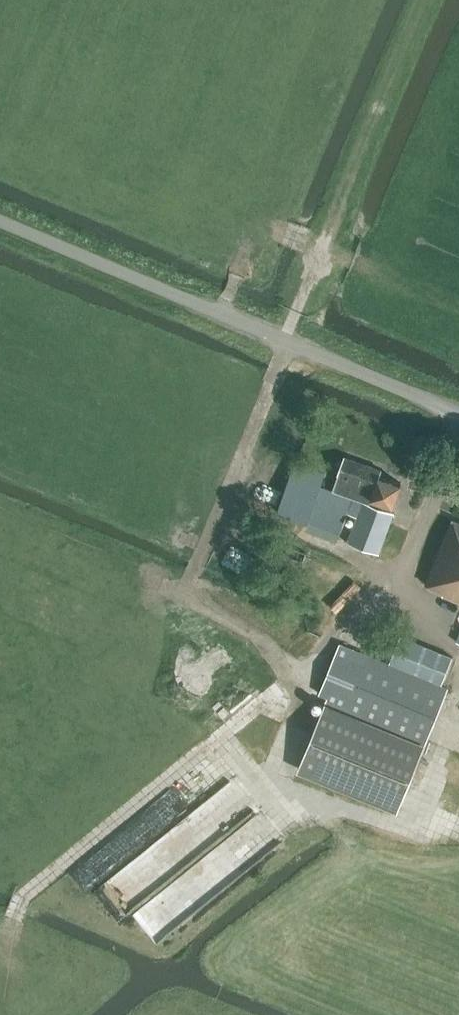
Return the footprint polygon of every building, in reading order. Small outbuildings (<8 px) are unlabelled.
[(381,469),(345,456),(336,483),(362,493),(361,500),(367,503),(369,497),(393,506),(401,483),(379,475),(381,469)] [(327,530),(339,534),(346,514),(352,497),(319,485),(324,472),(296,462),(278,511),(327,530)] [(361,500),(352,497),(346,514),(357,517),(348,541),(378,553),(393,512),(367,503),(361,500)] [(426,585),(428,586),(443,593),(442,595),(458,602),(458,522),(453,519),(426,585)] [(325,705),(369,723),(425,747),(449,688),(446,687),(458,659),(406,637),(394,666),(349,647),(325,705)] [(425,747),(324,706),(296,775),(396,816),(425,747)]
